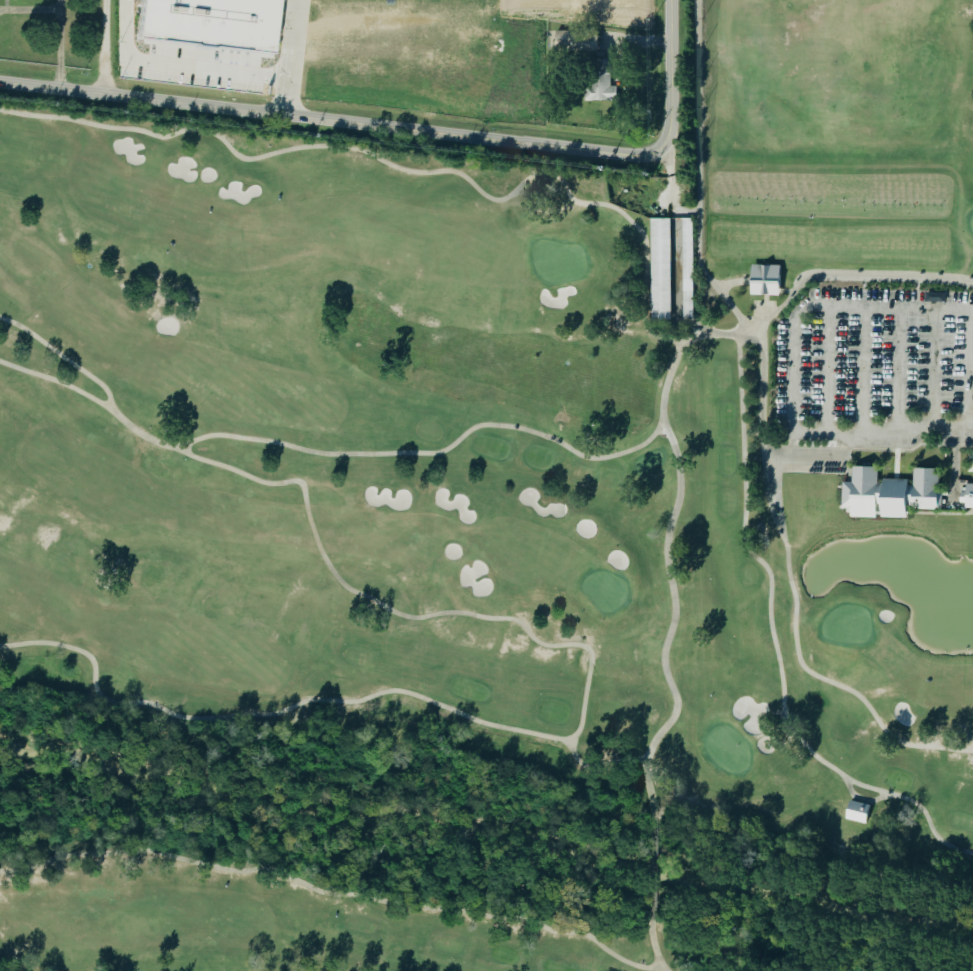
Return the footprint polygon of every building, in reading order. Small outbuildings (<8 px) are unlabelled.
[(126,38),(261,52),(267,0),(130,0),(126,38)] [(596,52),(597,32),(553,30),(553,50),(596,52)] [(614,102),(614,87),(609,87),(609,70),(598,70),(598,85),(583,85),(583,102),(614,102)] [(672,319),(652,320),(651,219),(671,219),(672,319)] [(681,318),(691,318),(691,238),(682,238),(681,318)] [(778,297),(778,267),(749,266),(748,296),(778,297)] [(941,511),(941,493),(937,493),(938,470),(910,469),(910,481),(877,480),(878,468),(851,468),(850,484),(841,484),(840,510),(850,510),(849,519),(877,519),(905,519),(905,510),(941,511)] [(965,485),(964,493),(961,493),(961,509),(972,510),(972,485),(965,485)] [(869,805),(848,801),(844,820),(865,824),(869,805)]
